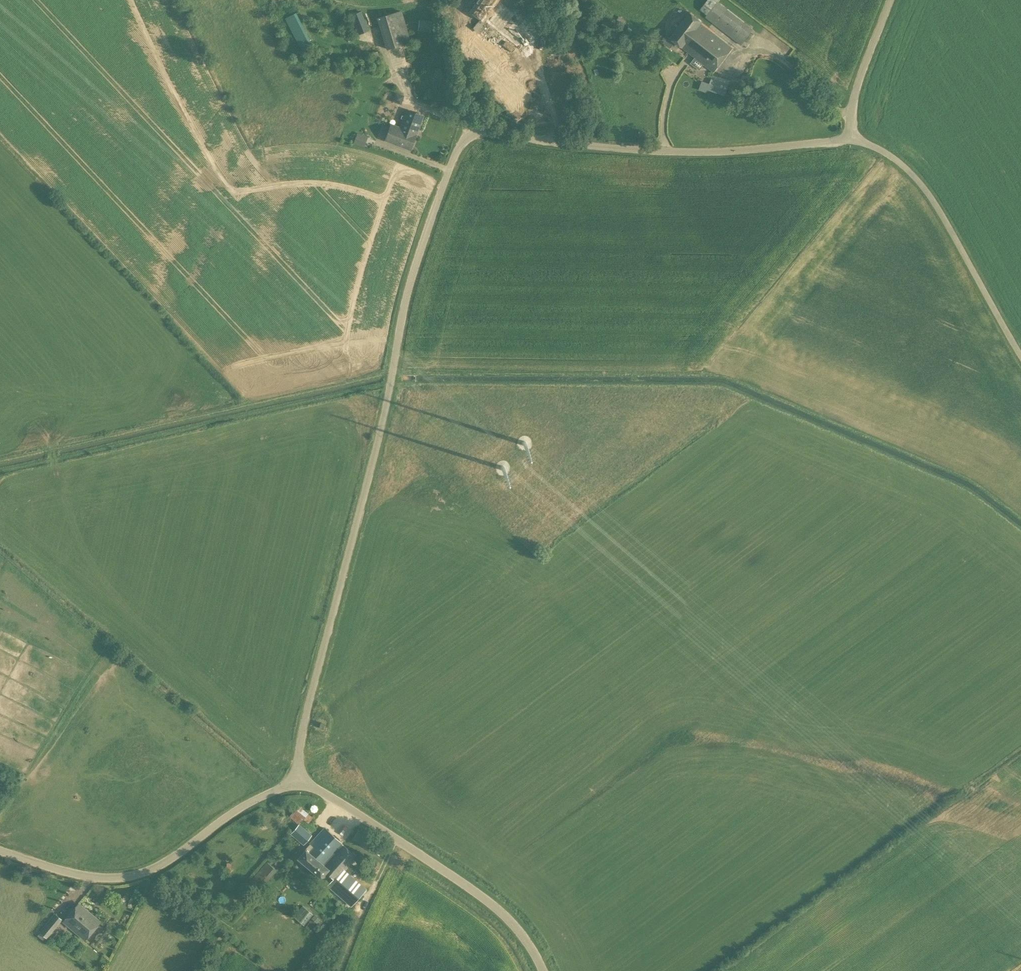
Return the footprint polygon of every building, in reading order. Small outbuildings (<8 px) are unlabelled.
[(472,7),(480,21),(505,6),(502,0),(485,0),(472,7)] [(741,45),(753,30),(717,2),(705,17),(741,45)] [(410,42),(401,10),(377,17),(386,49),(410,42)] [(286,17),(302,47),(312,41),(296,12),(286,17)] [(368,30),(361,12),(352,15),(359,34),(368,30)] [(681,47),(700,23),(702,21),(690,12),(670,38),(681,47)] [(523,44),(534,26),(513,13),(501,31),(523,44)] [(417,30),(430,32),(431,22),(419,20),(417,30)] [(700,23),(681,47),(714,72),(732,48),(700,23)] [(380,60),(377,51),(370,53),(373,62),(380,60)] [(714,91),(717,81),(711,78),(707,90),(714,91)] [(406,132),(415,136),(422,116),(406,110),(399,127),(390,124),(389,127),(405,134),(406,132)] [(405,134),(389,127),(384,140),(409,150),(415,136),(406,132),(405,134)] [(354,142),(364,146),(368,137),(357,133),(354,142)] [(289,817),(298,825),(290,834),(303,844),(311,835),(299,824),(303,819),(308,823),(313,817),(308,813),(298,805),(289,817)] [(324,827),(305,849),(297,858),(320,878),(325,872),(333,879),(327,885),(350,906),(366,889),(350,875),(354,871),(349,866),(357,857),(324,827)] [(260,889),(276,870),(267,862),(250,881),(260,889)] [(78,903),(63,921),(85,940),(100,922),(78,903)] [(313,914),(302,906),(293,916),(304,925),(313,914)] [(47,938),(62,919),(56,914),(40,933),(47,938)]
